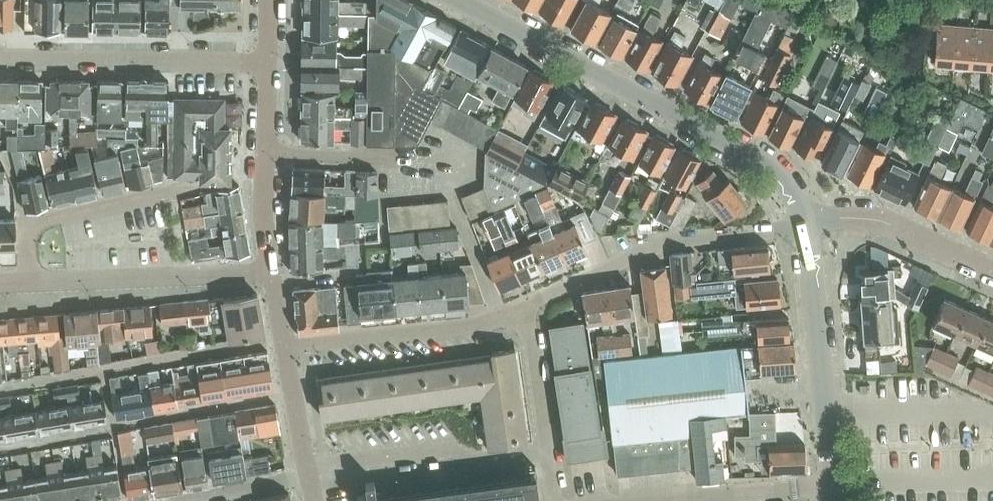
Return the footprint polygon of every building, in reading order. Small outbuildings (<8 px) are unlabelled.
[(13,28),(13,0),(0,0),(0,28),(13,28)] [(36,32),(62,32),(62,0),(25,0),(24,31),(36,32)] [(66,32),(90,32),(90,0),(66,0),(66,32)] [(118,32),(118,0),(95,0),(94,31),(118,32)] [(118,32),(141,32),(142,0),(129,0),(118,0),(118,32)] [(146,31),(170,32),(170,0),(146,0),(146,31)] [(182,8),(216,8),(216,0),(182,0),(182,8)] [(216,8),(238,9),(241,5),(242,0),(216,0),(216,8)] [(364,13),(364,1),(338,0),(304,0),(304,14),(352,15),(364,15),(364,13)] [(414,5),(405,0),(376,0),(376,14),(368,14),(368,26),(366,143),(418,144),(430,121),(442,100),(442,99),(434,94),(422,87),(431,70),(433,65),(455,27),(414,5)] [(522,3),(521,6),(531,12),(533,9),(535,10),(540,0),(516,0),(522,3)] [(563,25),(576,0),(548,0),(541,13),(542,14),(541,17),(551,23),(553,20),(563,25)] [(652,1),(666,8),(670,0),(652,0),(652,1)] [(730,17),(731,17),(739,2),(755,10),(760,0),(724,0),(720,7),(718,11),(719,11),(710,28),(721,33),(730,17)] [(755,50),(770,19),(786,27),(793,13),(768,0),(760,0),(755,10),(739,42),(732,56),(748,64),(757,68),(764,54),(755,50)] [(585,2),(570,29),(581,35),(579,38),(589,43),(591,40),(594,42),(609,14),(585,2)] [(625,59),(645,70),(662,39),(652,33),(661,17),(651,11),(640,30),(641,30),(641,31),(640,31),(625,59)] [(368,26),(368,14),(364,13),(364,15),(352,15),(304,14),(303,37),(337,37),(337,26),(368,26)] [(783,33),(762,75),(777,83),(799,40),(795,38),(805,18),(793,13),(786,27),(783,33)] [(598,44),(621,57),(636,29),(614,17),(598,44)] [(935,36),(933,63),(952,64),(955,25),(936,24),(936,25),(935,36)] [(955,25),(952,64),(970,65),(973,26),(955,25)] [(973,26),(970,65),(987,67),(990,28),(973,26)] [(434,94),(435,92),(459,106),(467,90),(476,73),(491,47),(460,29),(449,49),(444,59),(464,70),(461,76),(461,75),(457,74),(449,89),(439,83),(445,72),(434,66),(431,70),(422,87),(434,94)] [(690,56),(676,49),(684,35),(674,30),(651,73),(662,78),(662,82),(669,86),(672,84),(674,85),(690,56)] [(302,66),(367,67),(367,57),(367,49),(362,51),(361,54),(344,54),(340,50),(337,50),(337,41),(303,41),(302,66)] [(491,47),(476,73),(498,86),(492,100),(504,107),(511,93),(526,66),(491,47)] [(699,64),(684,91),(693,96),(693,100),(702,104),(705,103),(707,103),(721,76),(708,69),(714,58),(705,52),(699,64)] [(826,55),(811,84),(822,89),(836,62),(826,55)] [(748,64),(745,69),(756,74),(758,69),(757,68),(748,64)] [(367,78),(367,67),(302,66),(302,89),(340,89),(340,77),(354,78),(359,77),(367,78)] [(552,81),(530,70),(513,104),(524,109),(523,111),(535,117),(552,81)] [(723,110),(734,115),(748,86),(725,74),(710,103),(714,105),(712,107),(722,112),(723,110)] [(844,75),(831,100),(846,107),(858,82),(844,75)] [(854,94),(854,95),(862,98),(869,83),(861,79),(854,94)] [(5,113),(5,126),(16,126),(17,126),(17,121),(19,121),(19,117),(19,81),(0,81),(0,113),(5,113)] [(19,117),(42,117),(42,81),(19,81),(19,117)] [(51,113),(70,113),(71,81),(51,81),(51,85),(47,85),(46,109),(51,109),(51,113)] [(71,81),(70,113),(89,113),(89,109),(94,109),(95,85),(90,85),(90,81),(71,81)] [(123,81),(99,81),(98,117),(118,117),(118,121),(122,121),(123,81)] [(131,118),(148,118),(148,81),(127,81),(126,122),(131,122),(131,118)] [(158,118),(169,118),(169,81),(148,81),(148,118),(147,142),(158,142),(158,118)] [(582,97),(559,86),(545,113),(568,125),(582,97)] [(739,120),(762,132),(782,94),(772,88),(767,99),(754,92),(739,120)] [(459,106),(458,109),(463,111),(467,114),(470,108),(476,111),(483,98),(467,90),(459,106)] [(350,143),(366,143),(367,91),(357,91),(356,92),(355,116),(350,116),(350,119),(350,127),(350,143)] [(302,94),(301,118),(347,119),(347,114),(351,114),(352,109),(334,109),(334,94),(302,94)] [(781,105),(766,134),(788,144),(802,115),(807,118),(813,107),(787,94),(781,105)] [(870,97),(863,111),(856,125),(867,131),(881,103),(870,97)] [(960,97),(950,117),(937,143),(947,148),(962,120),(976,128),(985,110),(960,97)] [(202,177),(202,181),(230,182),(231,129),(225,129),(225,101),(177,100),(176,177),(202,177)] [(430,121),(441,127),(452,106),(442,100),(430,121)] [(610,113),(588,102),(574,129),(597,140),(610,113)] [(452,106),(441,127),(451,133),(463,111),(458,109),(452,106)] [(463,111),(451,133),(462,138),(473,117),(467,114),(463,111)] [(938,112),(921,147),(916,159),(927,164),(933,153),(937,143),(950,117),(938,112)] [(809,115),(793,147),(799,150),(812,157),(815,150),(818,145),(826,150),(836,129),(809,115)] [(473,117),(462,138),(472,144),(484,123),(473,117)] [(334,127),(350,127),(350,119),(347,119),(301,118),(301,141),(333,142),(334,127)] [(606,146),(614,150),(628,157),(642,129),(619,118),(606,146)] [(826,150),(821,161),(842,171),(853,150),(858,140),(863,129),(842,119),(836,129),(826,150)] [(45,141),(46,127),(45,121),(37,121),(36,134),(23,135),(23,127),(17,126),(16,126),(17,134),(17,149),(21,149),(39,148),(45,148),(45,141)] [(484,123),(472,144),(483,150),(495,128),(484,123)] [(46,127),(45,141),(58,141),(57,127),(46,127)] [(125,128),(96,128),(96,130),(96,136),(104,136),(104,137),(105,137),(107,137),(125,137),(125,128)] [(133,145),(138,146),(138,128),(125,128),(125,137),(125,138),(124,147),(133,145)] [(982,151),(992,157),(992,128),(982,151)] [(68,132),(69,145),(97,143),(96,136),(96,130),(68,132)] [(495,133),(485,151),(515,168),(523,152),(525,149),(495,133)] [(649,133),(641,150),(635,162),(656,172),(670,144),(649,133)] [(868,185),(888,146),(891,147),(896,137),(889,133),(885,143),(878,140),(875,148),(862,141),(846,174),(849,175),(849,178),(855,181),(858,180),(868,185)] [(17,134),(6,134),(6,149),(9,149),(11,149),(17,149),(17,134)] [(124,147),(125,138),(107,137),(105,137),(104,148),(117,148),(120,148),(124,147)] [(956,149),(965,154),(969,146),(960,142),(956,149)] [(140,160),(137,146),(136,146),(122,149),(131,187),(154,181),(163,178),(163,155),(140,160)] [(76,199),(68,167),(56,170),(50,147),(45,148),(39,148),(52,205),(76,199)] [(697,157),(675,147),(661,175),(683,186),(697,157)] [(78,165),(68,167),(76,199),(99,194),(88,148),(75,149),(78,165)] [(118,150),(117,148),(113,149),(114,153),(95,157),(103,193),(127,187),(118,150)] [(11,149),(18,176),(26,211),(50,206),(42,174),(28,177),(21,149),(17,149),(11,149)] [(545,184),(515,168),(485,151),(484,188),(493,210),(522,196),(523,196),(534,191),(547,185),(546,185),(545,184)] [(523,152),(515,168),(545,184),(547,182),(554,168),(545,163),(523,152)] [(874,187),(904,201),(917,172),(903,166),(905,162),(889,154),(874,187)] [(932,215),(936,216),(950,186),(937,180),(945,164),(934,159),(913,205),(922,210),(923,213),(929,216),(932,215)] [(547,182),(578,199),(587,180),(556,164),(554,168),(547,182)] [(950,186),(936,216),(960,227),(981,180),(978,179),(981,171),(974,167),(963,192),(950,186)] [(292,170),(291,193),(323,195),(325,171),(292,170)] [(619,170),(602,202),(603,202),(598,210),(608,216),(613,208),(630,176),(619,170)] [(706,197),(723,217),(744,200),(727,180),(721,185),(710,172),(696,183),(707,196),(706,197)] [(357,173),(357,197),(377,197),(376,174),(357,173)] [(648,178),(645,183),(654,189),(657,183),(648,178)] [(989,241),(992,233),(992,206),(990,205),(992,199),(992,179),(990,184),(987,183),(966,230),(989,241)] [(632,233),(654,189),(645,183),(635,202),(635,203),(628,216),(634,219),(633,223),(617,225),(618,234),(632,233)] [(570,218),(572,225),(564,228),(553,205),(554,204),(547,185),(534,191),(547,220),(548,224),(565,262),(586,252),(582,243),(595,238),(584,211),(570,218)] [(182,207),(184,217),(243,209),(240,186),(206,193),(208,202),(202,203),(202,205),(182,207)] [(481,215),(493,210),(484,188),(473,192),(481,215)] [(655,217),(668,225),(676,209),(675,208),(682,194),(670,188),(660,208),(655,217)] [(656,190),(654,189),(632,233),(651,231),(650,222),(637,223),(646,208),(656,190)] [(547,220),(534,191),(523,196),(535,225),(547,220)] [(470,219),(481,215),(473,192),(461,197),(470,219)] [(345,197),(323,195),(291,193),(289,217),(322,219),(323,207),(344,209),(345,197)] [(676,209),(668,225),(669,225),(670,224),(681,229),(696,201),(685,195),(677,210),(676,209)] [(354,197),(355,222),(379,222),(378,197),(377,197),(357,197),(354,197)] [(448,200),(435,201),(437,226),(450,224),(448,200)] [(435,201),(423,202),(425,227),(437,226),(435,201)] [(423,202),(411,204),(413,228),(425,227),(423,202)] [(411,204),(399,205),(401,229),(413,228),(411,204)] [(401,229),(399,205),(387,206),(389,230),(401,229)] [(505,208),(492,213),(505,244),(517,238),(512,226),(505,208)] [(596,229),(601,232),(608,216),(593,208),(590,214),(596,229)] [(222,224),(223,234),(246,231),(243,209),(184,217),(185,228),(204,225),(206,233),(215,232),(214,226),(222,224)] [(505,244),(492,213),(481,218),(489,236),(494,248),(505,244)] [(1,221),(0,221),(0,248),(16,248),(15,220),(1,221)] [(289,224),(289,248),(334,247),(333,242),(329,242),(329,237),(341,237),(340,223),(289,224)] [(531,243),(543,271),(565,262),(548,224),(536,229),(527,233),(531,243)] [(456,226),(437,228),(439,249),(458,247),(456,226)] [(439,249),(437,228),(418,230),(420,251),(439,249)] [(246,231),(223,234),(219,234),(220,244),(207,246),(206,236),(187,239),(190,261),(210,259),(249,253),(246,231)] [(389,233),(391,254),(415,252),(413,231),(389,233)] [(345,243),(345,246),(346,256),(346,266),(358,265),(357,242),(345,243)] [(531,243),(509,252),(521,280),(543,271),(531,243)] [(766,244),(730,248),(717,249),(719,263),(732,261),(733,274),(769,270),(766,244)] [(334,247),(289,248),(290,272),(323,272),(322,257),(346,256),(345,246),(334,247)] [(872,269),(858,269),(861,298),(888,296),(888,297),(895,296),(904,303),(908,294),(895,286),(893,267),(888,267),(887,251),(870,249),(872,269)] [(521,280),(509,252),(487,262),(499,290),(521,280)] [(691,270),(689,253),(669,255),(672,285),(674,285),(689,284),(690,284),(689,270),(691,270)] [(428,259),(416,261),(417,276),(421,308),(444,306),(441,274),(429,275),(428,259)] [(409,277),(393,278),(396,310),(421,308),(417,276),(416,261),(408,261),(409,277)] [(460,272),(441,274),(444,306),(468,304),(485,301),(471,263),(460,264),(460,272)] [(639,269),(642,291),(647,319),(672,315),(665,265),(639,269)] [(711,272),(701,273),(702,282),(712,281),(711,272)] [(702,282),(690,284),(692,298),(735,294),(737,308),(779,303),(777,278),(746,281),(745,277),(712,281),(702,282)] [(396,310),(393,278),(356,282),(357,284),(343,285),(347,323),(361,322),(360,314),(396,310)] [(904,303),(916,308),(926,286),(914,281),(908,294),(904,303)] [(610,319),(634,315),(631,293),(629,285),(605,289),(610,319)] [(293,311),(295,335),(336,331),(334,312),(335,312),(332,286),(291,291),(291,292),(293,295),(293,299),(293,311)] [(585,323),(610,319),(605,289),(581,292),(585,323)] [(631,293),(634,315),(638,336),(649,335),(647,319),(642,291),(631,293)] [(209,320),(210,324),(225,322),(228,339),(263,333),(256,295),(223,300),(222,298),(207,299),(209,320)] [(888,296),(861,298),(864,340),(865,358),(880,356),(878,339),(892,338),(897,338),(896,324),(895,307),(889,308),(888,297),(888,296)] [(931,324),(953,333),(965,308),(943,298),(931,324)] [(211,332),(210,324),(209,320),(207,299),(184,301),(185,322),(197,321),(199,333),(211,332)] [(186,326),(185,322),(184,301),(159,304),(161,324),(181,322),(182,326),(186,326)] [(148,305),(122,308),(125,336),(153,334),(152,325),(151,326),(148,305)] [(122,308),(97,310),(99,334),(100,340),(109,339),(125,337),(125,336),(122,308)] [(953,333),(975,343),(986,317),(965,308),(953,333)] [(74,339),(83,338),(86,365),(97,363),(95,340),(95,337),(96,337),(95,334),(99,334),(97,310),(70,313),(72,333),(74,333),(74,339)] [(54,314),(34,316),(36,341),(46,340),(47,353),(50,353),(54,371),(67,369),(62,337),(57,337),(54,314)] [(787,317),(755,320),(755,318),(731,320),(731,314),(700,317),(702,337),(757,332),(758,344),(789,341),(789,338),(793,336),(792,328),(788,326),(787,317)] [(30,375),(24,342),(36,341),(34,316),(14,318),(16,342),(20,377),(30,375)] [(992,351),(992,320),(986,317),(975,343),(992,351)] [(0,320),(0,344),(5,344),(16,342),(14,318),(0,320)] [(658,320),(662,352),(682,349),(681,341),(678,318),(658,320)] [(556,375),(565,433),(563,433),(567,459),(608,453),(604,426),(597,426),(581,324),(550,329),(557,375),(556,375)] [(617,333),(612,334),(615,354),(632,352),(630,332),(617,333)] [(194,333),(187,334),(188,347),(203,344),(203,340),(195,341),(194,333)] [(188,347),(187,334),(177,336),(179,349),(188,347)] [(615,354),(612,334),(596,335),(598,356),(600,355),(615,354)] [(109,339),(100,340),(95,340),(97,363),(111,361),(109,339)] [(143,341),(145,354),(159,352),(157,339),(143,341)] [(690,340),(681,341),(682,349),(691,348),(690,340)] [(789,342),(742,347),(745,376),(761,374),(760,371),(795,368),(793,342),(789,342)] [(912,345),(915,372),(921,372),(924,365),(932,346),(912,345)] [(925,365),(937,370),(945,351),(934,345),(925,365)] [(725,416),(749,414),(748,412),(745,376),(742,347),(605,361),(617,474),(694,466),(690,415),(724,412),(725,416)] [(248,392),(271,388),(265,350),(242,355),(248,392)] [(491,358),(342,378),(317,381),(316,375),(315,376),(318,394),(315,394),(316,399),(318,399),(320,417),(480,396),(487,448),(527,442),(514,350),(491,353),(491,358)] [(945,351),(937,370),(950,376),(958,357),(945,351)] [(218,359),(224,396),(248,392),(242,355),(218,359)] [(598,356),(592,356),(594,376),(602,375),(600,355),(598,356)] [(218,359),(194,363),(199,400),(224,396),(218,359)] [(895,360),(880,361),(880,364),(880,371),(896,370),(895,360)] [(172,383),(176,404),(199,400),(194,363),(186,364),(188,374),(178,376),(177,372),(172,372),(173,383),(172,383)] [(967,384),(980,390),(989,371),(976,365),(967,384)] [(172,383),(159,386),(156,370),(146,371),(146,373),(148,387),(151,408),(176,404),(172,383)] [(980,390),(992,396),(992,394),(992,373),(989,371),(980,390)] [(139,388),(119,391),(117,378),(109,379),(111,393),(115,416),(152,410),(151,408),(148,387),(146,373),(137,374),(139,388)] [(76,384),(64,386),(66,395),(78,392),(76,384)] [(66,395),(64,386),(51,388),(53,397),(66,395)] [(0,397),(0,406),(9,404),(8,396),(0,397)] [(103,398),(68,404),(71,427),(107,421),(103,398)] [(68,404),(33,410),(37,433),(71,427),(68,404)] [(275,404),(236,410),(240,437),(274,431),(275,435),(280,434),(275,404)] [(0,415),(0,424),(2,438),(37,433),(33,410),(0,415)] [(197,417),(198,428),(201,444),(239,437),(235,410),(197,417)] [(749,434),(733,435),(734,455),(744,454),(744,460),(769,459),(769,472),(804,471),(803,443),(776,444),(775,411),(748,412),(749,414),(749,434)] [(724,412),(690,415),(695,466),(696,478),(724,476),(721,448),(725,447),(724,437),(726,437),(725,416),(724,412)] [(174,432),(198,428),(197,417),(172,421),(174,432)] [(175,435),(174,432),(172,421),(144,426),(146,440),(175,435)] [(134,467),(132,452),(140,451),(136,427),(117,430),(121,454),(121,458),(123,468),(122,468),(127,498),(153,493),(148,464),(134,467)] [(98,440),(90,442),(92,454),(101,452),(98,440)] [(246,474),(243,457),(241,444),(208,450),(213,479),(225,477),(226,481),(244,478),(243,474),(246,474)] [(183,458),(188,488),(208,484),(202,445),(196,446),(197,456),(183,458)] [(147,456),(148,464),(153,493),(183,488),(176,451),(147,456)] [(100,500),(111,500),(122,499),(116,464),(103,466),(101,452),(92,454),(100,500)] [(268,453),(243,457),(246,474),(271,469),(268,453)] [(80,500),(100,500),(92,454),(84,455),(86,469),(74,471),(80,500)] [(59,500),(80,500),(74,471),(62,473),(60,459),(52,461),(59,500)] [(38,500),(59,500),(52,461),(43,462),(46,476),(34,478),(38,500)] [(17,500),(38,500),(34,478),(22,480),(20,466),(11,467),(17,500)] [(11,467),(3,469),(5,483),(0,484),(0,500),(17,500),(11,467)] [(534,468),(524,469),(526,483),(394,500),(539,500),(534,468)] [(374,492),(373,480),(364,481),(366,493),(354,495),(355,500),(375,500),(374,492)] [(288,493),(250,500),(290,500),(288,493)]
